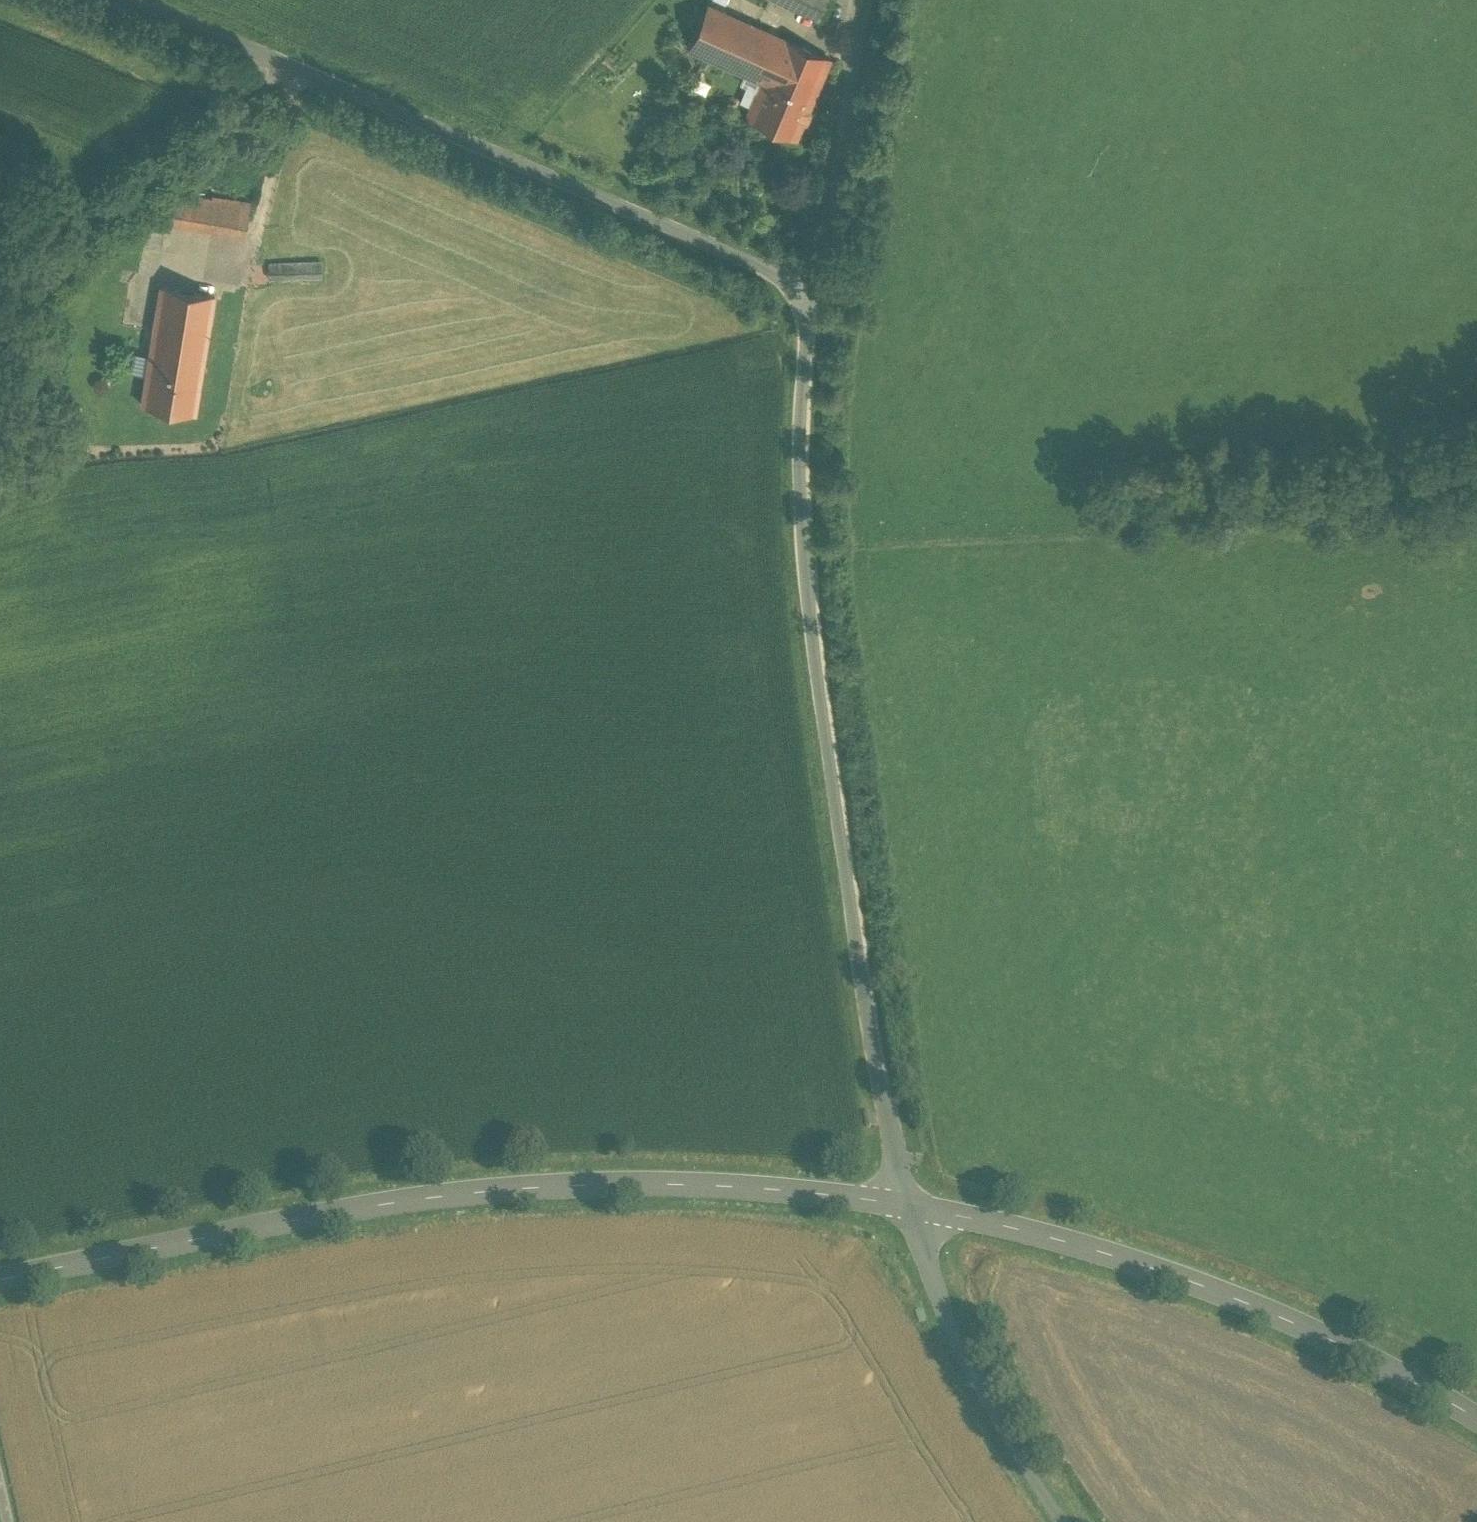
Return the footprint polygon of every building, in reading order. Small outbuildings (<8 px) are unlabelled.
[(821,17),(829,0),(785,0),(821,17)] [(724,12),(708,4),(690,47),(706,55),(724,12)] [(724,12),(706,55),(720,61),(739,18),(724,12)] [(829,59),(739,18),(720,61),(765,81),(770,70),(801,85),(807,73),(820,79),(829,59)] [(801,85),(770,70),(765,81),(749,117),(795,137),(820,79),(807,73),(801,85)] [(212,198),(173,192),(167,222),(207,228),(212,198)] [(251,205),(212,198),(207,228),(246,234),(251,205)] [(323,263),(270,264),(270,278),(323,277),(323,263)] [(215,294),(162,286),(153,339),(206,348),(215,294)] [(206,348),(153,339),(143,404),(196,413),(206,348)]
